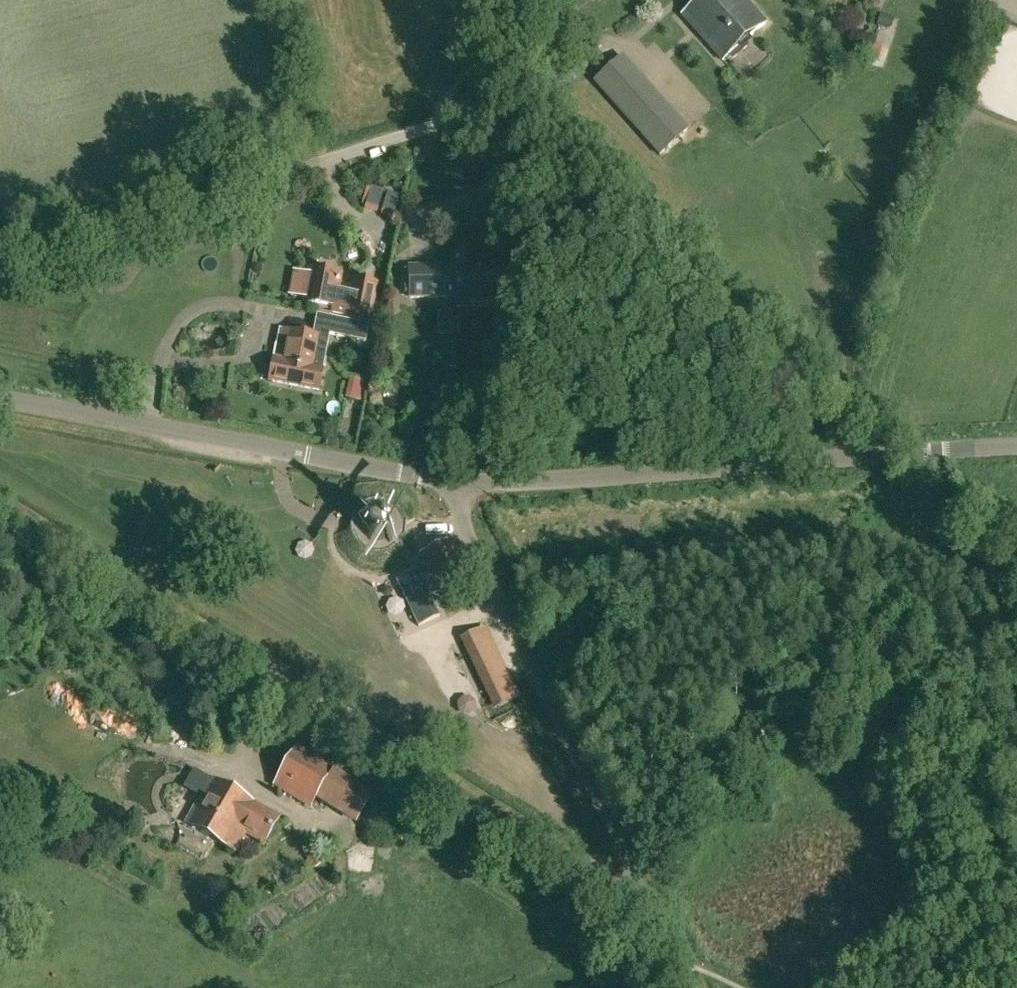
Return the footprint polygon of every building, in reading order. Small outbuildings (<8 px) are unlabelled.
[(730,55),(734,59),(748,47),(745,42),(765,24),(743,0),(702,0),(683,18),(723,62),(730,55)] [(881,15),(878,27),(892,31),(895,19),(881,15)] [(621,54),(591,80),(614,105),(643,79),(621,54)] [(670,109),(640,136),(659,157),(689,130),(670,109)] [(456,308),(489,307),(489,306),(490,302),(506,301),(506,289),(511,289),(510,275),(506,275),(506,271),(475,271),(474,253),(470,253),(469,250),(459,250),(457,253),(453,253),(453,269),(409,270),(410,299),(456,298),(456,308)] [(369,322),(373,302),(376,284),(354,280),(350,301),(336,298),(341,275),(310,269),(303,304),(337,311),(336,316),(369,322)] [(274,359),(269,381),(319,391),(323,368),(326,367),(327,360),(325,359),(329,338),(366,344),(369,325),(317,316),(313,337),(284,332),(279,360),(274,359)] [(350,379),(346,398),(362,401),(366,382),(350,379)] [(365,522),(364,526),(365,529),(366,533),(369,537),(372,538),(375,540),(381,540),(385,539),(388,538),(390,535),(393,533),(394,529),(395,526),(394,520),(391,516),(389,513),(385,511),(380,510),(377,511),(374,511),(369,514),(366,517),(365,522)] [(418,570),(396,580),(419,627),(440,617),(430,595),(440,591),(441,592),(463,581),(444,542),(422,553),(432,573),(421,578),(418,570)] [(222,715),(207,716),(208,730),(222,730),(222,715)] [(274,785),(309,807),(314,799),(354,825),(371,799),(330,773),(332,771),(297,749),(274,785)] [(254,803),(212,779),(186,826),(229,849),(236,836),(248,834),(265,843),(279,818),(253,804),(254,803)] [(322,864),(313,849),(304,855),(313,871),(322,864)]
